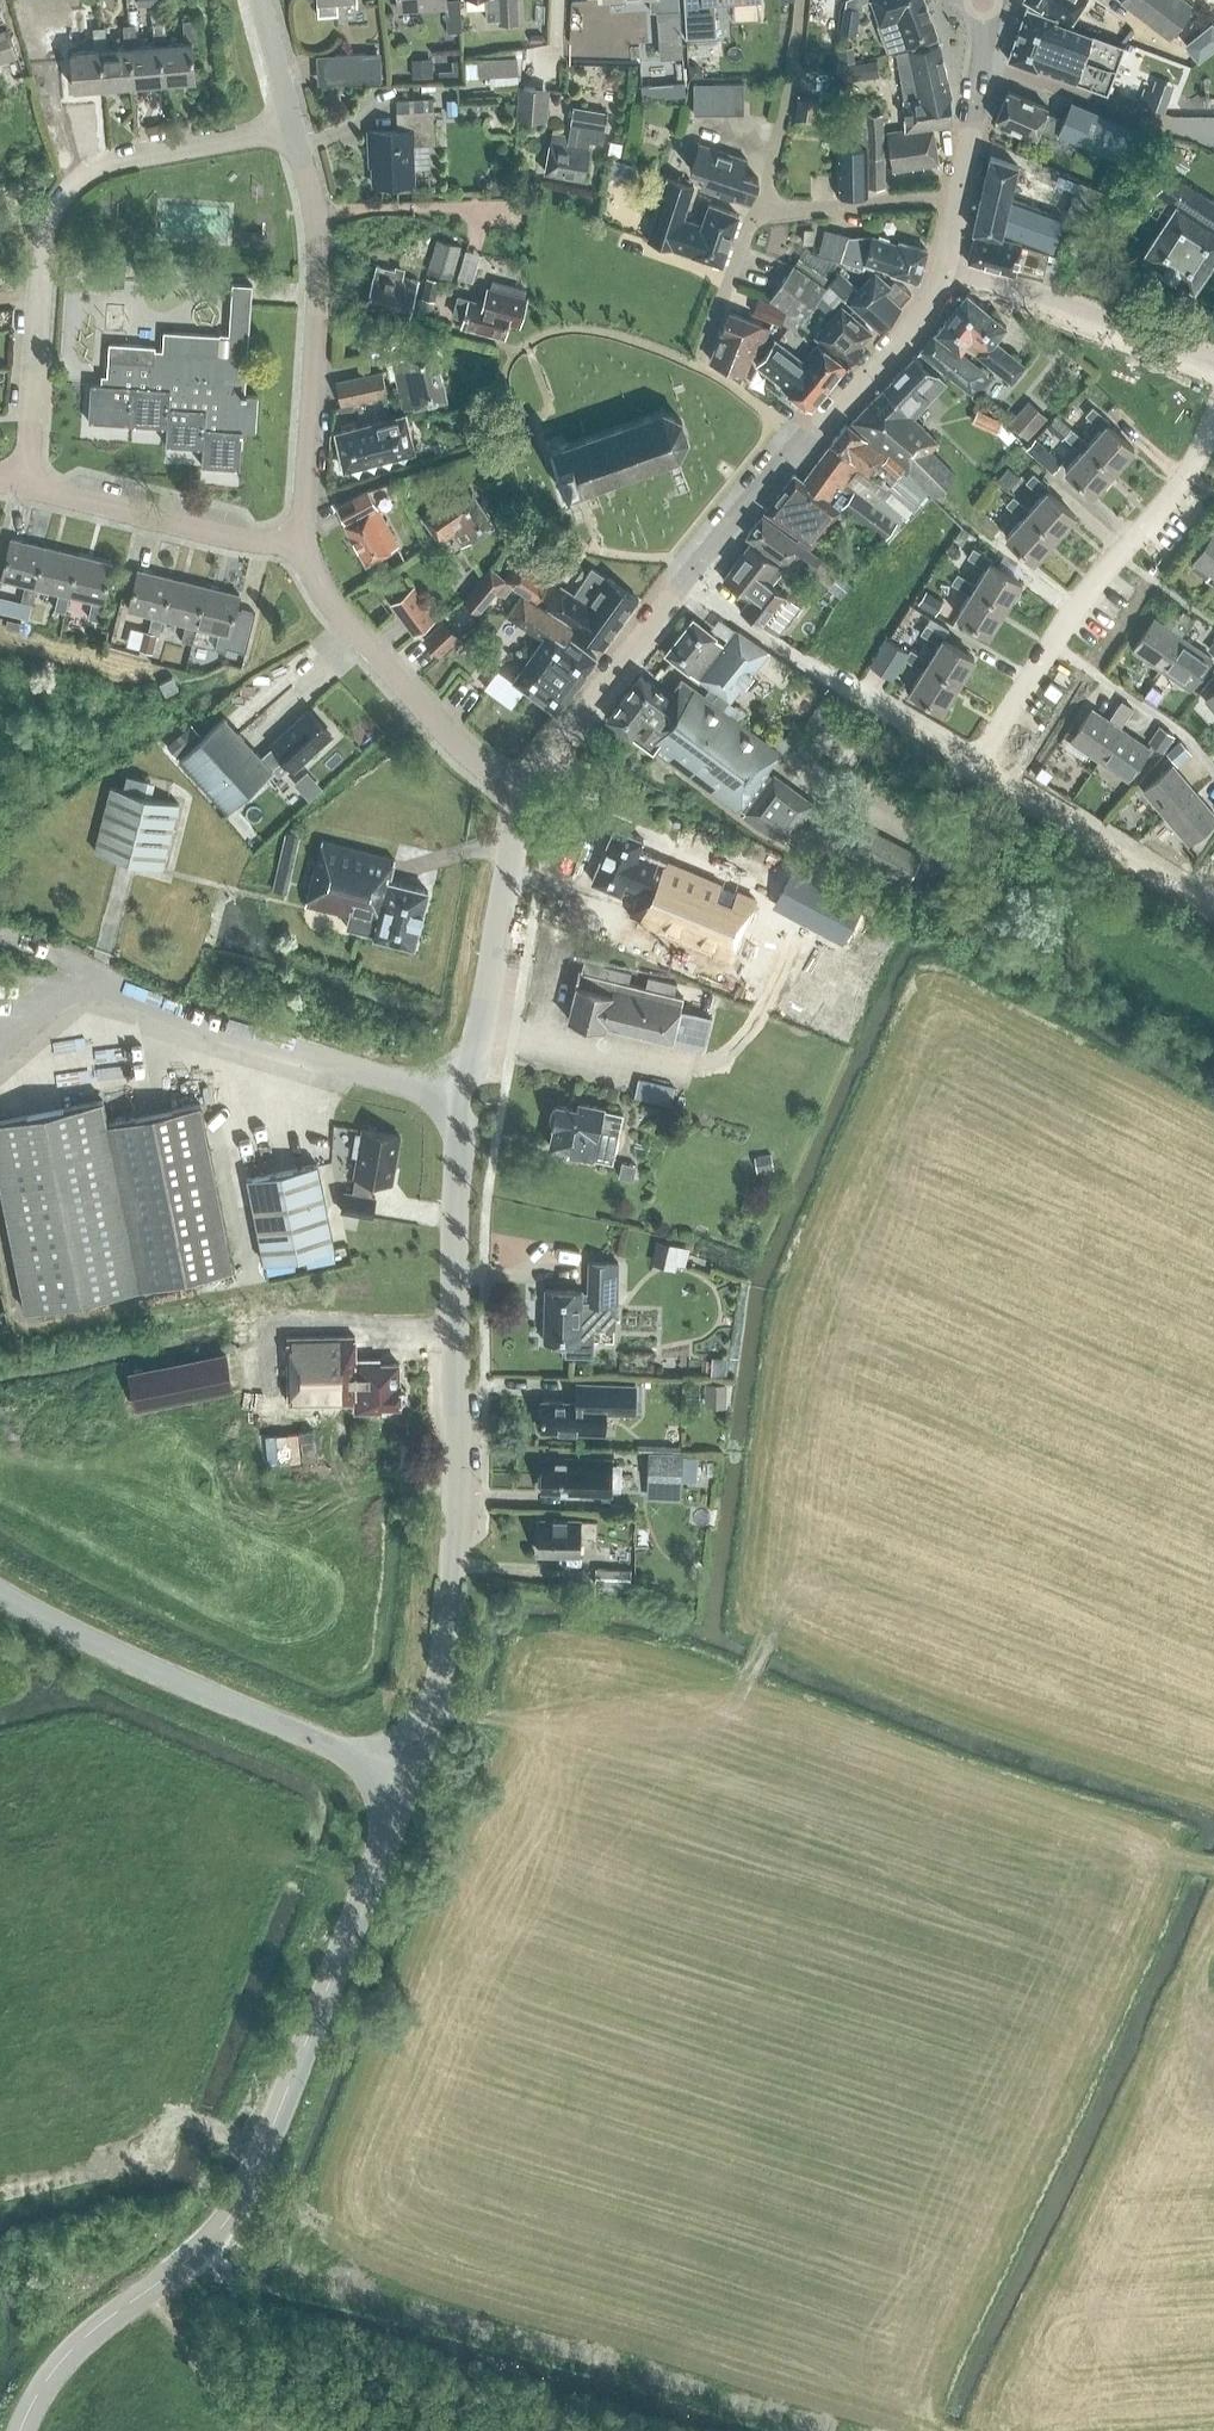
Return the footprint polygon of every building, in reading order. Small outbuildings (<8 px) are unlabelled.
[(317,17),(338,15),(336,0),(316,0),(317,17)] [(445,7),(446,33),(461,32),(459,0),(446,0),(445,0),(397,0),(398,10),(445,7)] [(485,21),(497,20),(497,24),(516,24),(515,0),(484,0),(485,21)] [(650,12),(678,10),(678,0),(649,0),(650,12)] [(716,38),(714,4),(758,1),(758,0),(683,0),(685,25),(685,40),(716,38)] [(844,8),(859,11),(861,11),(861,6),(860,5),(867,2),(871,0),(846,0),(845,1),(844,8)] [(877,26),(886,51),(910,45),(937,36),(923,0),(871,0),(867,2),(877,26)] [(1069,24),(1085,0),(1028,0),(1069,24)] [(1183,0),(1120,0),(1120,1),(1169,39),(1193,8),(1183,0)] [(1005,62),(1034,72),(1036,68),(1050,73),(1049,76),(1104,97),(1122,49),(1053,23),(1053,21),(1024,10),(1005,62)] [(184,43),(166,44),(161,45),(164,82),(195,79),(192,44),(196,43),(194,20),(182,21),(184,43)] [(1198,59),(1213,45),(1213,27),(1210,21),(1184,42),(1198,59)] [(154,45),(136,47),(131,47),(134,84),(164,82),(161,45),(166,44),(164,22),(152,23),(154,45)] [(124,48),(106,49),(101,50),(104,87),(134,84),(131,47),(136,47),(134,25),(122,26),(124,48)] [(101,50),(106,49),(104,27),(92,28),(94,50),(71,52),(73,89),(104,87),(101,50)] [(18,58),(8,29),(0,32),(0,64),(18,58)] [(886,133),(893,170),(938,163),(932,127),(951,124),(948,93),(950,93),(938,43),(895,53),(903,100),(905,130),(886,133)] [(687,60),(697,60),(696,45),(687,46),(687,60)] [(854,61),(852,47),(840,49),(842,63),(854,61)] [(380,61),(366,61),(366,53),(334,55),(336,83),(381,81),(380,61)] [(518,87),(517,57),(465,59),(466,79),(495,77),(495,88),(518,87)] [(433,78),(432,60),(411,61),(412,79),(433,78)] [(866,79),(863,63),(849,65),(851,81),(866,79)] [(701,78),(701,71),(697,66),(689,66),(689,78),(701,78)] [(744,114),(743,84),(693,84),(694,114),(744,114)] [(651,86),(640,87),(641,101),(652,101),(651,86)] [(517,120),(547,122),(549,89),(519,87),(517,120)] [(1145,88),(1139,104),(1163,112),(1169,96),(1145,88)] [(1007,91),(994,122),(1034,139),(1037,131),(1055,139),(1057,133),(1123,161),(1136,131),(1070,102),(1062,120),(1045,112),(1047,108),(1007,91)] [(794,121),(814,125),(818,103),(798,99),(794,121)] [(456,114),(456,100),(447,100),(447,115),(456,114)] [(542,172),(580,179),(587,141),(600,144),(605,113),(570,107),(567,123),(576,124),(574,138),(549,134),(542,172)] [(412,184),(411,145),(434,144),(432,111),(396,113),(397,130),(368,131),(369,166),(372,166),(373,185),(412,184)] [(884,187),(883,155),(881,114),(867,114),(867,125),(848,125),(849,147),(837,147),(838,195),(867,195),(867,187),(884,187)] [(619,156),(621,144),(609,142),(607,154),(619,156)] [(742,174),(747,160),(698,144),(690,170),(712,177),(707,190),(750,203),(758,179),(742,174)] [(1001,234),(1052,252),(1063,218),(1010,198),(1017,166),(990,156),(972,231),(1000,239),(1001,234)] [(1141,257),(1194,291),(1213,261),(1213,202),(1168,173),(1155,194),(1175,206),(1141,257)] [(667,177),(647,240),(721,264),(738,215),(708,205),(700,225),(681,219),(692,185),(667,177)] [(1065,247),(1077,255),(1086,241),(1075,233),(1065,247)] [(1043,275),(1048,255),(1020,248),(1021,246),(974,234),(967,264),(1013,275),(1015,267),(1043,275)] [(917,281),(926,250),(898,241),(898,244),(871,236),(847,238),(840,261),(863,268),(863,266),(872,269),(873,265),(889,271),(917,281)] [(427,272),(451,279),(461,246),(437,239),(427,272)] [(477,284),(486,252),(470,248),(462,280),(477,284)] [(110,283),(122,284),(124,265),(112,264),(110,283)] [(825,287),(793,265),(770,299),(801,321),(825,287)] [(365,304),(409,316),(418,281),(402,277),(403,273),(394,271),(394,270),(375,266),(372,280),(371,280),(365,304)] [(838,273),(828,284),(878,329),(900,308),(898,306),(910,294),(894,279),(888,285),(874,273),(857,291),(852,286),(853,286),(838,273)] [(433,302),(438,282),(425,279),(420,299),(433,302)] [(843,298),(831,286),(821,296),(833,308),(843,298)] [(519,326),(526,299),(487,288),(483,304),(457,297),(451,316),(463,319),(461,327),(503,338),(507,323),(519,326)] [(966,294),(935,334),(919,353),(978,398),(994,376),(961,351),(967,343),(977,351),(976,353),(1013,381),(1026,364),(995,340),(1007,326),(966,294)] [(752,314),(780,324),(786,311),(757,298),(752,314)] [(841,307),(815,337),(847,365),(862,347),(860,345),(870,333),(841,307)] [(729,312),(710,361),(743,374),(751,352),(756,354),(769,328),(729,312)] [(239,468),(242,432),(255,432),(257,396),(246,395),(246,393),(244,393),(246,356),(218,354),(219,337),(163,333),(162,351),(155,350),(155,347),(108,344),(105,384),(90,383),(87,422),(166,427),(165,445),(202,447),(201,466),(239,468)] [(814,406),(829,387),(803,368),(804,367),(800,364),(802,362),(772,339),(753,365),(783,386),(783,389),(806,407),(814,406)] [(817,344),(802,362),(800,364),(804,367),(803,368),(829,387),(846,366),(817,344)] [(406,354),(391,358),(403,409),(418,406),(446,399),(434,347),(406,354)] [(851,422),(869,437),(895,457),(932,495),(934,497),(956,476),(936,455),(943,448),(913,417),(939,390),(938,390),(946,382),(915,356),(851,422)] [(381,372),(335,382),(340,405),(386,395),(381,372)] [(1077,411),(1085,402),(1076,395),(1069,403),(1077,411)] [(1026,439),(1047,415),(1028,398),(1007,420),(1026,439)] [(1088,444),(1085,447),(1113,471),(1133,449),(1106,425),(1109,422),(1092,407),(1084,415),(1100,430),(1088,444)] [(982,409),(978,421),(1002,430),(1007,418),(982,409)] [(554,465),(560,482),(561,482),(566,497),(678,457),(687,440),(687,437),(681,421),(680,419),(662,411),(550,450),(555,464),(554,465)] [(405,415),(335,432),(343,470),(413,452),(405,415)] [(1060,440),(1070,429),(1055,416),(1045,427),(1060,440)] [(895,457),(869,437),(867,440),(846,423),(802,481),(839,510),(884,539),(895,523),(901,527),(908,518),(910,519),(932,495),(895,457)] [(1072,430),(1068,434),(1064,438),(1080,452),(1065,470),(1092,495),(1113,471),(1085,447),(1088,444),(1072,430)] [(1062,462),(1036,438),(1026,450),(1052,473),(1062,462)] [(1008,490),(1018,478),(1007,469),(996,480),(1008,490)] [(809,548),(839,510),(802,481),(794,474),(765,512),(796,534),(796,533),(800,535),(796,539),(809,548)] [(1041,497),(1028,511),(1026,514),(1053,538),(1074,516),(1047,492),(1049,489),(1032,474),(1025,482),(1041,497)] [(344,524),(366,564),(389,551),(388,551),(397,546),(367,490),(336,507),(345,523),(344,524)] [(421,516),(438,541),(452,532),(461,546),(493,525),(471,492),(451,505),(447,499),(421,516)] [(1012,497),(1009,501),(1005,505),(1021,519),(1005,537),(1033,562),(1053,538),(1026,514),(1028,511),(1012,497)] [(766,551),(767,550),(789,566),(796,557),(812,568),(810,571),(829,586),(839,573),(820,558),(762,515),(746,536),(766,551)] [(963,528),(954,543),(964,549),(973,535),(963,528)] [(1213,577),(1213,531),(1193,562),(1213,577)] [(31,604),(35,587),(34,587),(44,548),(10,539),(0,579),(24,585),(20,602),(31,604)] [(749,544),(723,580),(748,600),(739,611),(776,635),(799,606),(771,585),(784,569),(749,544)] [(64,612),(68,596),(79,556),(44,548),(34,587),(35,587),(58,593),(54,610),(64,612)] [(985,569),(975,585),(973,588),(1004,608),(1020,582),(990,563),(992,560),(972,548),(966,558),(985,569)] [(79,556),(68,596),(91,601),(87,618),(98,621),(112,564),(79,556)] [(549,581),(520,562),(504,580),(490,568),(463,600),(478,612),(497,589),(505,594),(511,585),(535,603),(549,581)] [(850,582),(855,574),(846,567),(840,575),(850,582)] [(591,568),(572,594),(560,586),(546,609),(603,648),(637,601),(591,568)] [(158,635),(162,618),(171,579),(137,570),(127,610),(151,616),(147,633),(158,635)] [(956,574),(954,579),(951,583),(969,595),(956,615),(988,634),(1004,608),(973,588),(975,585),(956,574)] [(192,643),(196,627),(195,626),(205,587),(171,579),(162,618),(185,624),(181,641),(192,643)] [(195,626),(196,627),(218,632),(214,649),(225,652),(226,648),(245,652),(255,613),(236,609),(239,595),(205,587),(195,626)] [(391,605),(414,635),(435,619),(412,588),(391,605)] [(933,614),(941,602),(925,592),(917,604),(933,614)] [(512,681),(555,713),(595,658),(567,638),(573,629),(535,603),(523,594),(508,614),(542,639),(512,681)] [(27,619),(30,606),(10,601),(7,614),(27,619)] [(1154,619),(1132,650),(1161,670),(1182,638),(1180,637),(1192,619),(1181,612),(1169,629),(1154,619)] [(21,622),(7,619),(5,627),(19,631),(21,622)] [(715,637),(692,619),(665,654),(729,704),(769,653),(737,631),(728,641),(726,640),(722,644),(714,638),(715,637)] [(422,640),(443,660),(459,638),(443,621),(422,640)] [(928,661),(926,664),(957,684),(973,658),(943,639),(945,636),(926,624),(920,634),(938,645),(928,661)] [(86,629),(82,643),(99,647),(102,633),(86,629)] [(156,638),(143,635),(138,652),(151,656),(156,638)] [(908,652),(885,638),(868,665),(892,680),(904,659),(922,670),(909,691),(941,710),(957,684),(926,664),(928,661),(910,650),(908,652)] [(1182,638),(1161,670),(1189,689),(1211,658),(1182,638)] [(178,644),(175,658),(184,661),(188,647),(178,644)] [(770,766),(778,755),(680,682),(666,700),(661,696),(663,693),(640,675),(607,719),(630,737),(631,736),(645,747),(650,741),(656,745),(653,749),(736,812),(739,808),(745,812),(741,816),(756,827),(785,842),(813,804),(772,775),(770,777),(766,773),(770,766)] [(178,688),(172,677),(159,683),(165,695),(178,688)] [(1213,711),(1213,692),(1204,700),(1213,711)] [(1107,720),(1092,709),(1070,740),(1098,760),(1120,729),(1119,728),(1132,709),(1121,701),(1107,720)] [(294,770),(331,736),(307,711),(271,744),(273,746),(260,758),(224,718),(178,760),(226,813),(272,771),(271,770),(284,759),(294,770)] [(200,737),(192,728),(168,749),(177,759),(200,737)] [(1173,736),(1161,728),(1150,743),(1162,751),(1173,736)] [(1120,729),(1098,760),(1127,780),(1149,748),(1120,729)] [(1180,744),(1167,754),(1175,763),(1187,753),(1180,744)] [(1143,791),(1165,817),(1194,792),(1172,766),(1143,791)] [(94,851),(161,868),(178,804),(141,794),(144,779),(126,775),(122,789),(111,786),(94,851)] [(1165,817),(1188,844),(1213,821),(1213,816),(1194,792),(1165,817)] [(228,815),(221,821),(229,831),(236,825),(228,815)] [(841,849),(903,883),(918,857),(854,825),(841,849)] [(638,851),(642,840),(614,828),(591,881),(619,893),(622,886),(637,893),(627,916),(704,949),(720,910),(725,913),(743,906),(756,877),(738,870),(737,872),(724,867),(716,884),(670,865),(638,851)] [(427,891),(389,881),(394,860),(321,841),(305,905),(350,916),(347,927),(374,934),(373,937),(413,947),(427,891)] [(272,890),(287,893),(293,864),(279,861),(272,890)] [(793,869),(775,903),(843,939),(861,904),(793,869)] [(868,922),(855,917),(852,923),(856,933),(863,935),(868,922)] [(665,952),(659,965),(692,979),(697,966),(665,952)] [(603,1029),(605,1024),(671,1041),(682,998),(673,995),(676,984),(647,977),(644,988),(627,983),(630,972),(604,965),(604,962),(584,957),(580,970),(578,969),(577,972),(578,972),(578,970),(585,971),(581,987),(574,986),(575,984),(574,983),(574,986),(576,987),(567,1020),(603,1029)] [(641,1095),(661,1099),(664,1081),(644,1077),(641,1095)] [(106,1123),(102,1100),(0,1120),(0,1189),(24,1310),(233,1269),(200,1104),(106,1123)] [(553,1126),(549,1146),(578,1152),(577,1157),(592,1161),(592,1159),(611,1163),(622,1114),(603,1110),(603,1109),(577,1103),(576,1109),(557,1104),(552,1126),(553,1126)] [(357,1155),(353,1177),(391,1183),(399,1136),(362,1130),(361,1135),(356,1134),(352,1154),(357,1155)] [(758,1170),(773,1168),(770,1153),(756,1156),(758,1170)] [(302,1255),(304,1265),(323,1261),(321,1251),(333,1249),(316,1164),(246,1178),(263,1263),(302,1255)] [(340,1211),(372,1218),(376,1196),(343,1191),(340,1211)] [(654,1257),(675,1263),(679,1246),(658,1241),(654,1257)] [(588,1262),(588,1293),(581,1293),(581,1291),(545,1290),(543,1342),(566,1343),(566,1355),(591,1356),(592,1327),(597,1327),(598,1304),(616,1305),(618,1263),(588,1262)] [(354,1403),(355,1411),(380,1410),(380,1406),(400,1406),(399,1383),(398,1383),(398,1363),(369,1364),(369,1359),(355,1359),(354,1337),(287,1339),(288,1405),(354,1403)] [(225,1355),(129,1375),(136,1409),(232,1389),(225,1355)] [(604,1433),(604,1412),(634,1413),(635,1384),(583,1383),(582,1402),(542,1401),(541,1431),(604,1433)] [(707,1384),(706,1399),(726,1399),(726,1385),(707,1384)] [(290,1463),(289,1412),(259,1413),(259,1421),(251,1421),(252,1456),(260,1456),(260,1464),(290,1463)] [(696,1482),(697,1457),(679,1456),(679,1454),(647,1453),(646,1487),(663,1487),(663,1490),(678,1490),(679,1481),(696,1482)] [(565,1494),(608,1495),(608,1459),(563,1458),(563,1460),(543,1460),(542,1491),(565,1491),(565,1494)] [(539,1521),(538,1552),(552,1552),(552,1553),(579,1554),(579,1536),(596,1536),(597,1520),(579,1520),(553,1519),(553,1521),(539,1521)] [(595,1586),(630,1587),(630,1569),(595,1568),(595,1586)]
